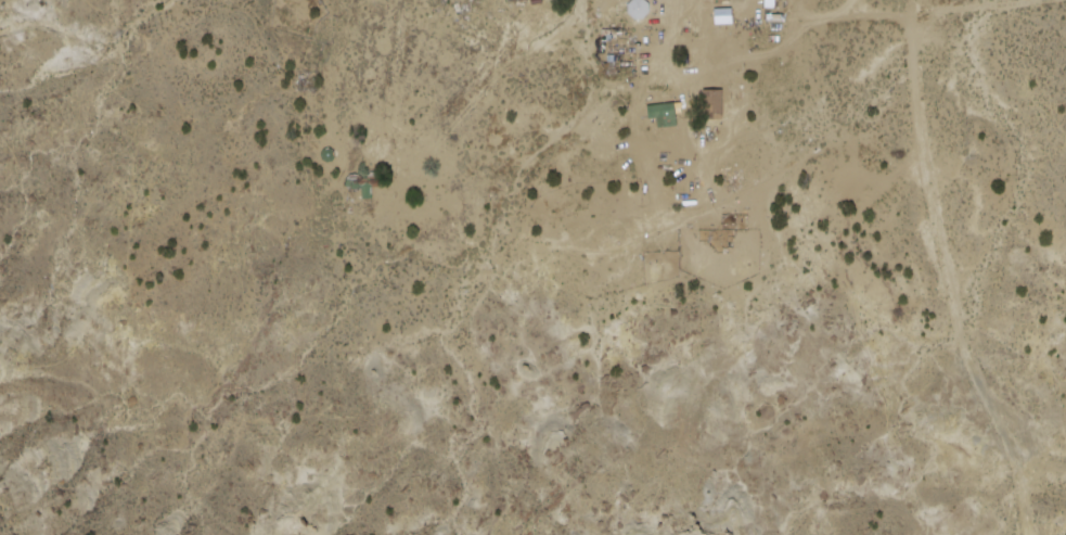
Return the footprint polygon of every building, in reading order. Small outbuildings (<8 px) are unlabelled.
[(644,19),(648,0),(633,0),(630,16),(644,19)] [(643,108),(643,128),(672,128),(672,108),(643,108)]
